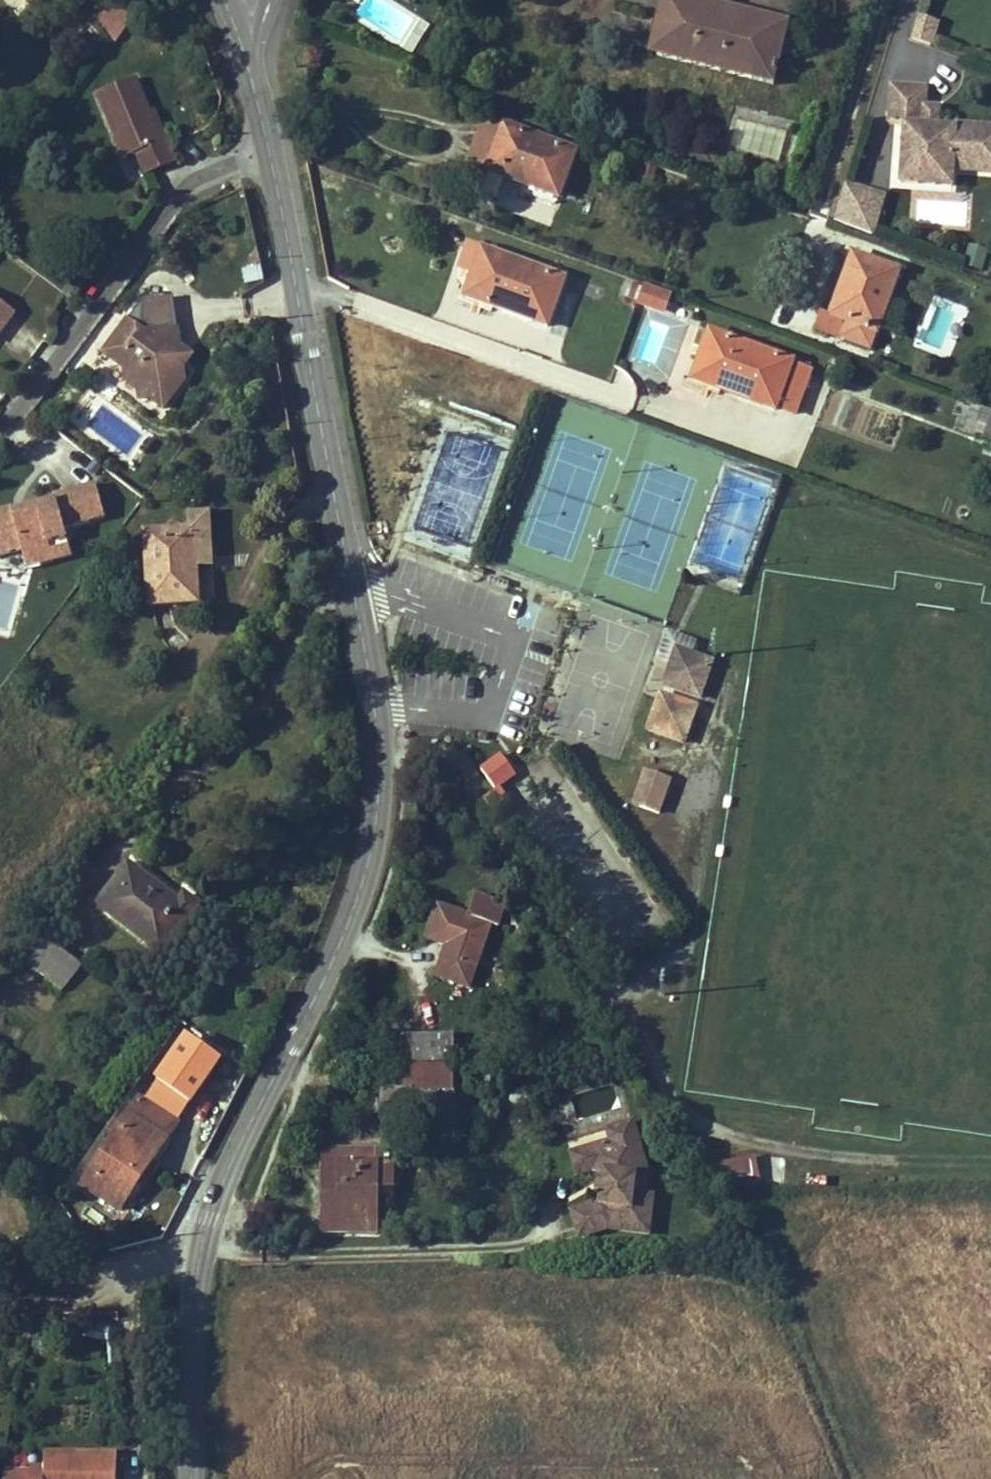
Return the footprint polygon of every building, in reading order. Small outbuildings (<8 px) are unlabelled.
[(80,0),(70,0),(79,10),(85,5),(80,0)] [(117,39),(135,12),(117,0),(108,0),(93,24),(117,39)] [(789,23),(698,0),(662,0),(651,44),(756,70),(753,80),(774,85),(782,51),(777,50),(779,42),(784,44),(789,23)] [(918,19),(911,40),(932,48),(940,26),(918,19)] [(756,70),(651,44),(649,54),(753,80),(756,70)] [(150,112),(136,78),(98,94),(124,158),(136,153),(144,176),(177,163),(168,140),(162,142),(150,112)] [(956,124),(955,127),(938,126),(939,111),(925,110),(926,106),(927,88),(892,85),(889,124),(904,126),(902,161),(922,162),(921,166),(953,169),(953,171),(990,174),(990,127),(956,124)] [(168,140),(156,110),(150,112),(162,142),(168,140)] [(488,171),(505,126),(485,118),(468,163),(488,171)] [(576,152),(505,126),(488,171),(522,184),(524,178),(530,181),(528,186),(558,197),(576,152)] [(952,187),(953,171),(953,169),(921,166),(922,162),(902,161),(900,183),(952,187)] [(833,220),(875,233),(887,192),(845,179),(833,220)] [(474,274),(483,250),(470,245),(461,270),(474,274)] [(982,271),(988,253),(970,247),(964,265),(982,271)] [(547,327),(564,280),(483,250),(474,274),(466,297),(547,327)] [(870,349),(899,272),(853,255),(844,280),(856,285),(854,292),(841,288),(831,316),(847,321),(840,339),(870,349)] [(854,292),(856,285),(844,280),(841,288),(854,292)] [(642,282),(635,303),(665,312),(671,291),(642,282)] [(18,308),(0,298),(0,338),(18,308)] [(840,339),(847,321),(831,316),(825,333),(840,339)] [(175,360),(174,354),(180,346),(177,328),(144,333),(127,321),(103,353),(131,374),(126,381),(138,389),(139,399),(149,397),(164,408),(185,380),(183,366),(175,360)] [(707,357),(716,334),(711,332),(702,355),(707,357)] [(811,369),(716,334),(707,357),(702,355),(693,380),(776,410),(785,386),(803,392),(811,369)] [(189,358),(192,355),(180,346),(174,354),(175,360),(183,366),(189,358)] [(794,416),(803,392),(785,386),(776,410),(794,416)] [(986,439),(990,427),(967,419),(972,404),(966,402),(958,428),(963,430),(986,439)] [(990,423),(990,411),(983,408),(972,404),(967,419),(990,427),(990,423)] [(105,517),(96,484),(81,489),(91,522),(105,517)] [(91,522),(81,489),(54,496),(55,501),(25,510),(26,515),(14,518),(13,513),(11,508),(0,511),(0,556),(22,550),(25,559),(50,552),(48,544),(67,539),(64,529),(91,522)] [(26,515),(25,510),(13,513),(14,518),(26,515)] [(211,565),(208,515),(189,516),(190,530),(192,567),(196,566),(211,565)] [(192,567),(190,530),(146,533),(150,606),(198,603),(196,566),(192,567)] [(72,557),(67,539),(48,544),(50,552),(25,559),(27,569),(72,557)] [(692,655),(697,642),(668,632),(659,661),(671,665),(677,649),(692,655)] [(700,697),(712,662),(692,655),(677,649),(671,665),(664,685),(700,697)] [(684,742),(697,707),(661,694),(649,730),(684,742)] [(496,789),(516,775),(502,754),(481,769),(496,789),(483,798),(497,817),(510,808),(496,789)] [(659,813),(671,781),(645,772),(634,804),(659,813)] [(121,887),(135,870),(127,864),(113,882),(121,887)] [(161,953),(198,905),(184,895),(178,903),(135,870),(121,887),(113,882),(97,903),(161,953)] [(469,988),(491,925),(498,927),(506,905),(477,895),(469,916),(438,905),(426,938),(430,939),(447,946),(436,976),(469,988)] [(47,949),(53,943),(44,935),(38,942),(47,949)] [(82,967),(53,943),(47,949),(38,942),(24,959),(62,991),(82,967)] [(137,1047),(147,1036),(141,1030),(131,1042),(137,1047)] [(200,1046),(182,1034),(179,1040),(197,1051),(200,1046)] [(455,1063),(454,1035),(402,1036),(402,1063),(455,1063)] [(180,1098),(200,1068),(203,1070),(210,1061),(197,1051),(179,1040),(172,1050),(166,1062),(153,1080),(180,1098)] [(470,1103),(468,1063),(455,1063),(402,1063),(401,1089),(382,1089),(381,1121),(411,1121),(411,1093),(420,1093),(439,1093),(439,1123),(439,1130),(460,1131),(460,1104),(470,1103)] [(529,1106),(528,1080),(511,1081),(511,1106),(529,1106)] [(439,1123),(439,1093),(420,1093),(411,1093),(411,1121),(439,1123)] [(178,1123),(140,1098),(129,1114),(167,1139),(178,1123)] [(147,1170),(167,1139),(129,1114),(82,1186),(120,1210),(144,1174),(135,1168),(138,1164),(147,1170)] [(625,1137),(637,1133),(633,1122),(607,1129),(610,1141),(625,1137)] [(648,1173),(637,1133),(625,1137),(636,1174),(633,1194),(646,1195),(648,1173)] [(633,1194),(636,1174),(625,1137),(610,1141),(571,1153),(578,1175),(594,1170),(599,1171),(604,1172),(602,1190),(600,1203),(572,1211),(580,1238),(609,1229),(649,1234),(653,1196),(646,1195),(633,1194)] [(293,1159),(297,1147),(287,1143),(282,1154),(293,1159)] [(392,1197),(393,1152),(325,1151),(325,1187),(329,1188),(329,1194),(324,1194),(324,1231),(377,1231),(377,1197),(392,1197)] [(717,1191),(762,1181),(755,1152),(710,1163),(717,1191)] [(147,1170),(138,1164),(135,1168),(144,1174),(147,1170)] [(26,1285),(25,1283),(24,1282),(23,1280),(20,1277),(17,1274),(10,1278),(1,1278),(1,1286),(26,1287),(26,1285)] [(108,1340),(109,1330),(90,1326),(88,1336),(108,1340)] [(117,1458),(44,1456),(44,1473),(4,1472),(4,1478),(116,1478),(117,1458)]
